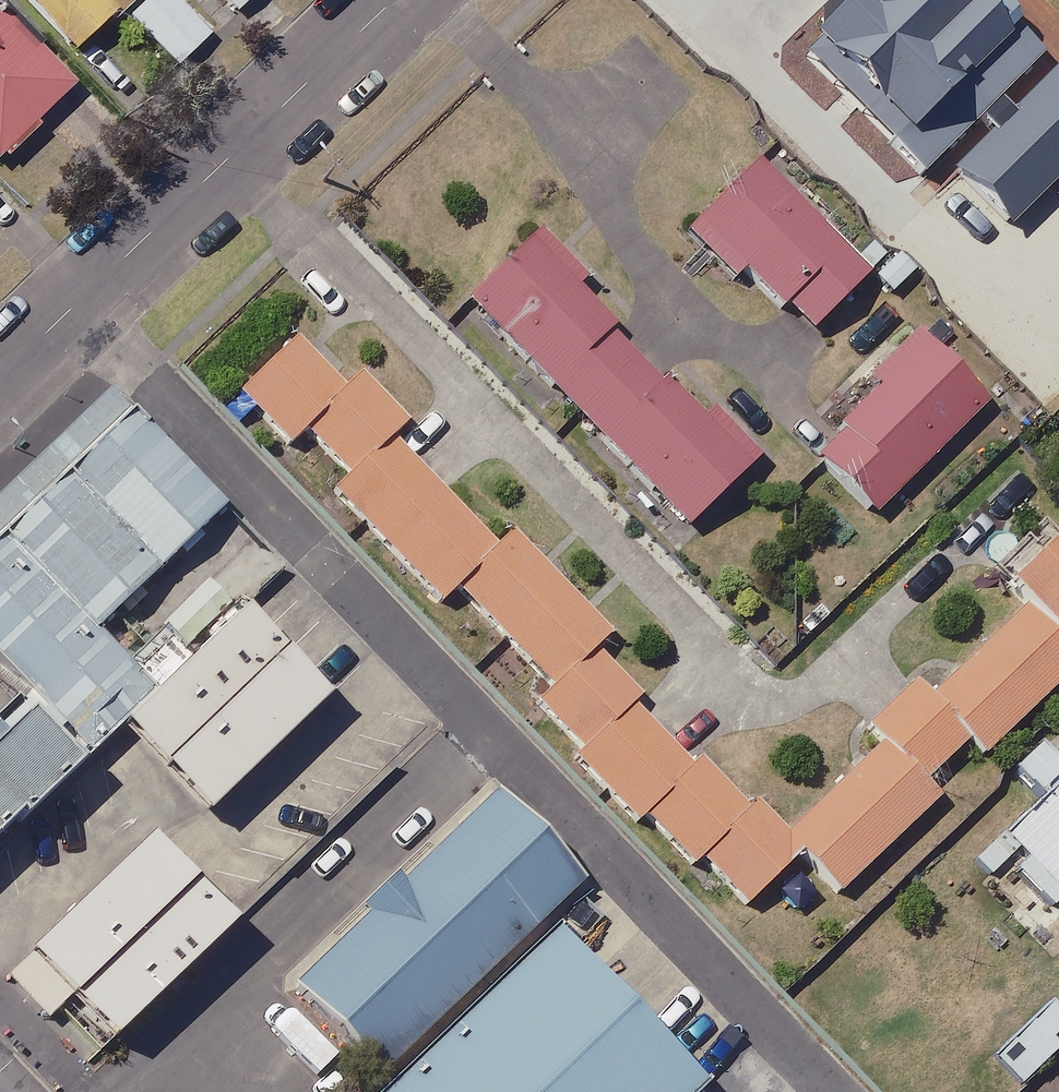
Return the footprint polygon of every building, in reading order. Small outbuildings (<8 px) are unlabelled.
[(73,51),(127,0),(25,0),(73,51)] [(179,0),(143,0),(126,16),(175,66),(210,32),(179,0)] [(234,12),(246,0),(222,0),(234,12)] [(970,0),(871,0),(811,59),(925,175),(1035,67),(970,0)] [(0,8),(0,155),(73,88),(0,8)] [(1055,84),(955,179),(1004,230),(1058,178),(1058,89),(1055,84)] [(864,278),(755,174),(699,232),(808,337),(864,278)] [(700,426),(532,250),(474,305),(687,529),(753,467),(708,419),(700,426)] [(981,414),(913,346),(872,387),(882,396),(816,462),(876,521),(981,414)] [(295,347),(237,402),(287,454),(305,437),(347,481),(332,495),(438,606),(454,591),(550,691),(527,713),(634,825),(642,817),(692,870),(703,859),(748,906),(799,858),(836,897),(937,802),(922,786),(965,745),(980,760),(1058,685),(1058,554),(1057,551),(1006,600),(1021,615),(925,706),(910,690),(867,732),(883,749),(776,851),(697,767),(689,775),(627,710),(635,703),(591,656),(607,641),(511,540),(497,554),(390,441),(403,428),(362,385),(346,401),(295,347)] [(0,533),(0,576),(70,650),(209,519),(117,422),(0,533)] [(0,576),(0,703),(60,766),(124,706),(70,650),(0,576)] [(271,577),(0,833),(0,970),(79,1052),(418,732),(271,577)] [(61,772),(11,719),(0,729),(0,830),(61,772)] [(975,864),(988,878),(1016,853),(1058,901),(1058,787),(975,864)] [(457,830),(252,1023),(317,1091),(352,1091),(538,915),(457,830)] [(492,968),(360,1091),(609,1091),(492,968)] [(1054,1004),(998,1056),(1024,1084),(1058,1051),(1058,1009),(1054,1004)]
